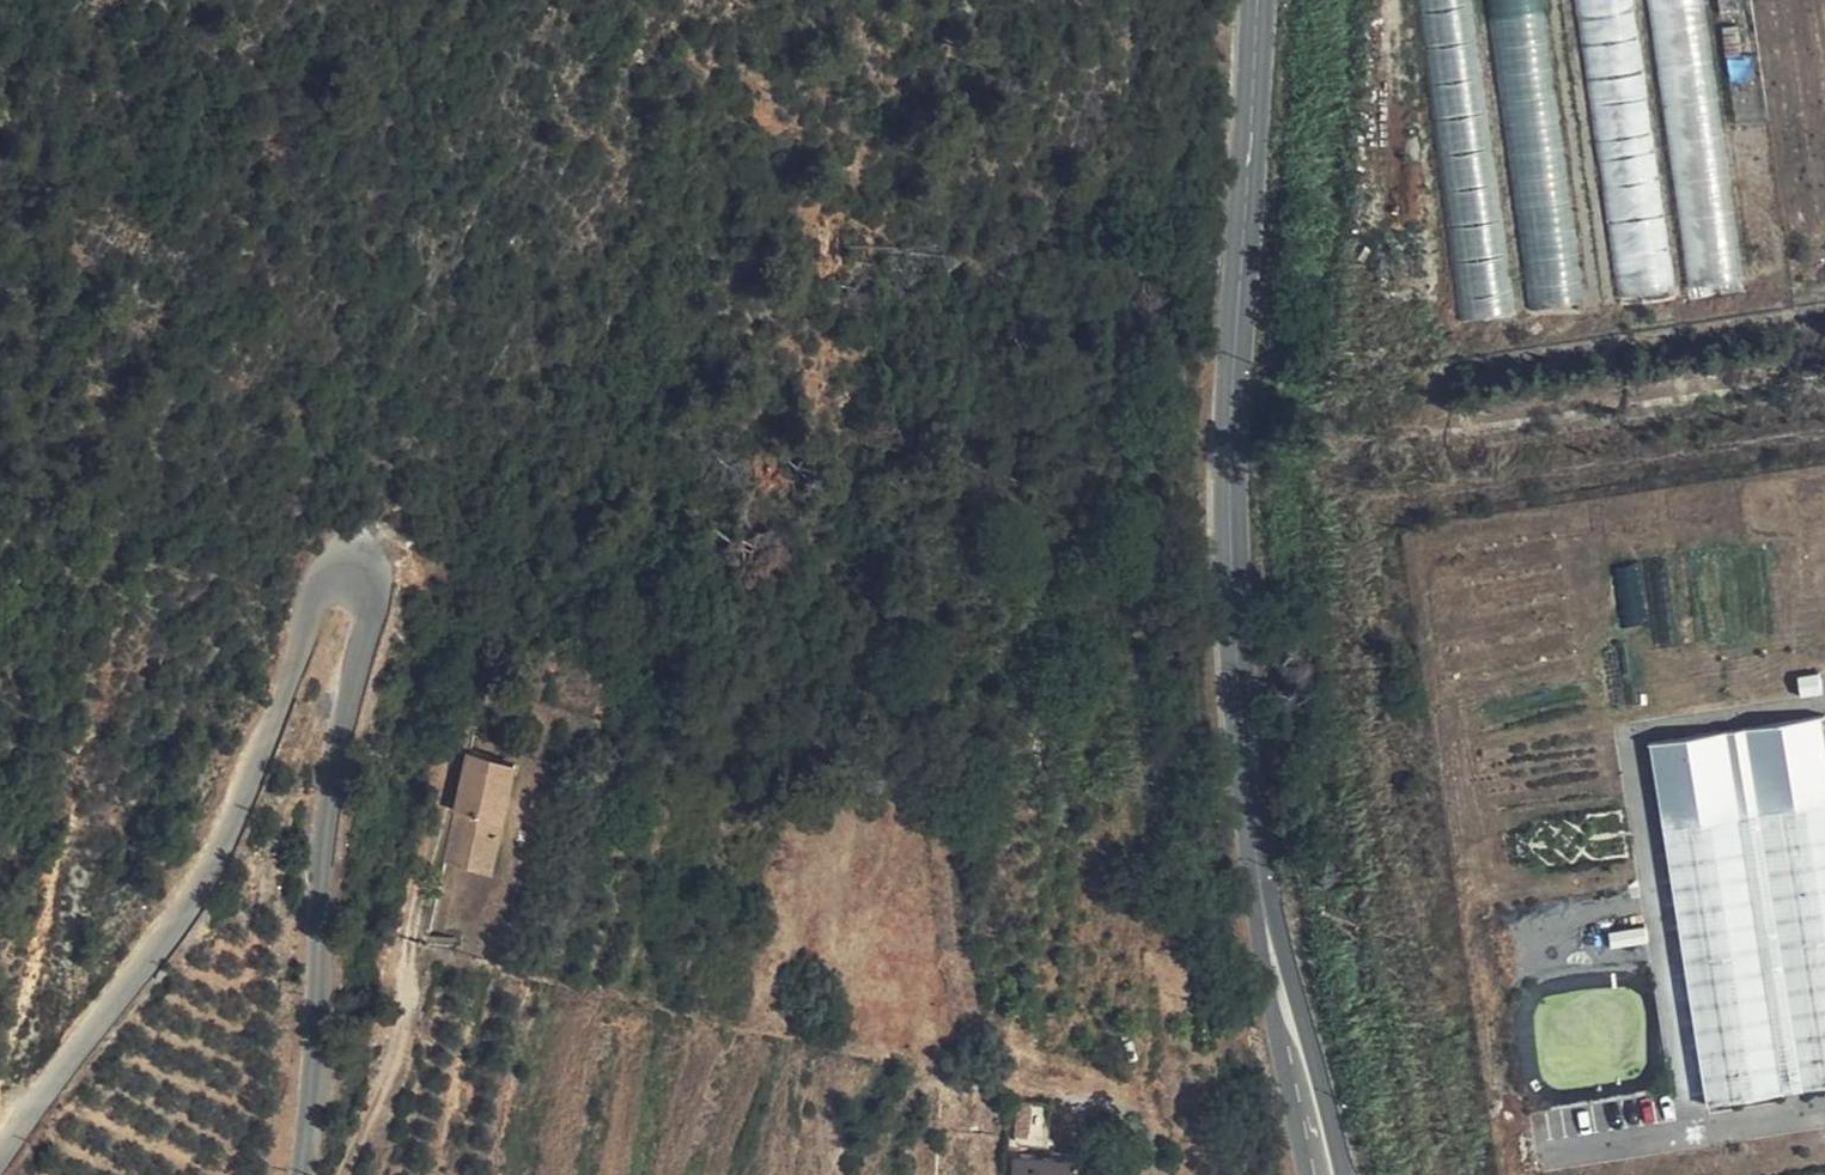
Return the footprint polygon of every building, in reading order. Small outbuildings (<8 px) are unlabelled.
[(1450,231),(1504,224),(1476,0),(1421,0),(1450,231)] [(1586,300),(1548,0),(1494,0),(1532,307),(1586,300)] [(1590,101),(1646,95),(1636,0),(1579,0),(1590,101)] [(1621,288),(1673,282),(1666,221),(1620,226),(1614,183),(1609,184),(1621,288)] [(1649,746),(1706,1105),(1824,1086),(1824,734),(1823,719),(1649,746)] [(464,840),(458,868),(491,876),(515,765),(468,755),(450,837),(464,840)] [(464,840),(450,837),(444,865),(458,868),(464,840)] [(1080,1163),(1016,1161),(1015,1174),(1080,1174),(1080,1163)]
